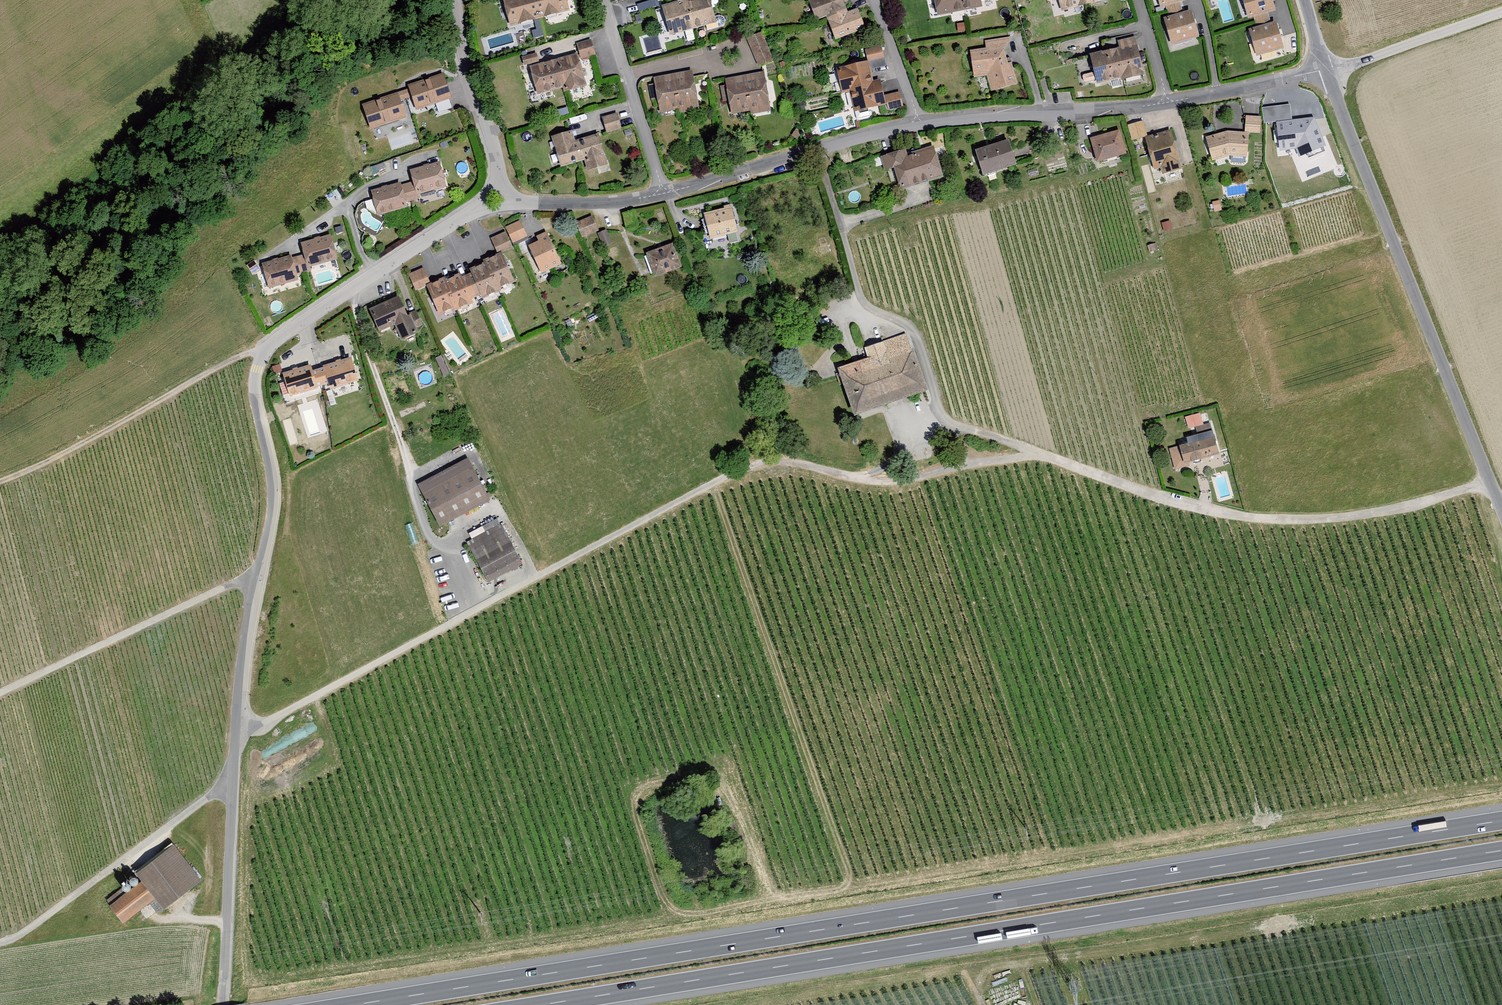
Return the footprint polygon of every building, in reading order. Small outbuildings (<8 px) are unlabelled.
[(510,28),(569,12),(566,0),(502,0),(510,28)] [(712,0),(682,0),(665,4),(672,34),(718,22),(712,0)] [(847,0),(812,0),(817,18),(830,15),(836,36),(870,26),(864,4),(849,8),(847,0)] [(937,17),(982,8),(981,0),(934,0),(937,17)] [(1272,0),(1246,0),(1249,12),(1273,4),(1272,0)] [(1197,33),(1190,11),(1167,18),(1174,40),(1197,33)] [(1281,43),(1275,22),(1252,30),(1258,50),(1281,43)] [(532,31),(534,40),(545,37),(542,28),(532,31)] [(1123,45),(1096,53),(1104,81),(1152,67),(1141,31),(1121,38),(1123,45)] [(746,39),(758,67),(773,61),(762,33),(746,39)] [(597,52),(593,38),(580,41),(582,50),(583,56),(597,52)] [(988,73),(993,89),(1015,82),(1010,64),(1006,64),(1003,50),(1009,38),(986,42),(987,49),(972,51),(976,75),(988,73)] [(886,67),(881,47),(864,51),(867,63),(868,62),(870,71),(886,67)] [(536,53),(521,57),(524,67),(539,62),(536,53)] [(564,94),(587,88),(580,63),(578,54),(529,68),(537,96),(562,89),(564,94)] [(867,63),(836,70),(842,95),(849,93),(854,114),(886,106),(880,83),(874,84),(870,71),(868,62),(867,63)] [(445,68),(409,81),(418,105),(454,92),(445,68)] [(696,70),(658,77),(664,109),(702,102),(696,70)] [(764,72),(724,80),(731,116),(750,112),(752,116),(771,112),(764,72)] [(399,87),(364,100),(373,124),(408,110),(399,87)] [(904,108),(900,92),(884,96),(888,112),(904,108)] [(797,114),(806,111),(803,101),(795,104),(797,114)] [(1290,106),(1262,109),(1264,124),(1276,123),(1292,121),(1290,106)] [(558,110),(560,117),(570,114),(568,107),(558,110)] [(622,130),(617,114),(602,118),(606,134),(622,130)] [(1245,133),(1260,134),(1261,118),(1246,117),(1245,133)] [(1292,121),(1276,123),(1280,152),(1296,150),(1299,158),(1326,148),(1314,119),(1292,121)] [(1128,126),(1132,142),(1147,138),(1143,122),(1128,126)] [(1120,131),(1089,140),(1097,164),(1127,156),(1120,131)] [(1182,171),(1171,131),(1145,139),(1154,172),(1160,170),(1162,176),(1182,171)] [(584,162),(587,172),(608,166),(599,135),(575,142),(572,132),(551,138),(561,169),(584,162)] [(1228,132),(1205,138),(1212,162),(1230,157),(1247,158),(1249,134),(1228,132)] [(1009,142),(975,152),(983,178),(1017,167),(1009,142)] [(894,170),(901,192),(944,179),(934,147),(912,153),(913,157),(908,158),(906,151),(881,158),(885,173),(894,170)] [(377,215),(413,206),(410,195),(451,185),(444,157),(410,166),(413,177),(370,187),(377,215)] [(731,207),(703,214),(710,241),(738,234),(731,207)] [(631,212),(622,215),(626,231),(636,228),(631,212)] [(593,217),(575,224),(582,239),(599,231),(593,217)] [(521,221),(505,228),(512,244),(528,237),(521,221)] [(265,260),(272,283),(300,276),(298,268),(343,255),(335,228),(299,237),(303,250),(265,260)] [(606,230),(597,234),(603,248),(612,244),(606,230)] [(514,249),(506,231),(492,238),(499,254),(503,252),(504,253),(514,249)] [(538,243),(528,248),(540,275),(562,266),(547,233),(535,237),(538,243)] [(681,269),(672,246),(646,256),(655,279),(681,269)] [(504,253),(503,252),(499,254),(486,260),(487,261),(499,289),(517,281),(504,253)] [(482,294),(483,298),(500,291),(499,289),(487,261),(470,269),(472,272),(482,294)] [(410,275),(418,292),(429,287),(428,285),(432,283),(425,268),(410,275)] [(472,272),(464,276),(474,298),(482,294),(472,272)] [(464,276),(462,273),(446,280),(459,307),(460,309),(475,302),(474,298),(464,276)] [(432,283),(428,285),(429,287),(441,315),(459,307),(446,280),(445,277),(432,283)] [(398,297),(369,310),(379,333),(394,326),(401,342),(419,334),(411,317),(408,318),(398,297)] [(842,370),(857,412),(925,388),(912,352),(909,353),(904,336),(868,348),(872,360),(842,370)] [(285,370),(293,392),(328,381),(331,386),(359,377),(352,357),(314,369),(312,361),(285,370)] [(1187,417),(1189,427),(1202,423),(1199,414),(1187,417)] [(1217,453),(1209,424),(1197,428),(1199,435),(1188,438),(1190,444),(1171,449),(1176,467),(1187,464),(1186,462),(1217,453)] [(468,456),(418,483),(440,524),(491,497),(468,456)] [(501,522),(467,541),(488,581),(523,562),(501,522)] [(203,878),(174,842),(137,872),(143,880),(112,905),(127,923),(158,898),(166,908),(203,878)] [(138,875),(135,874),(133,875),(131,877),(131,880),(132,882),(134,884),(137,883),(139,882),(140,880),(140,877),(138,875)] [(130,881),(127,880),(125,881),(123,883),(123,886),(124,888),(126,890),(129,889),(131,888),(132,886),(132,883),(130,881)]
